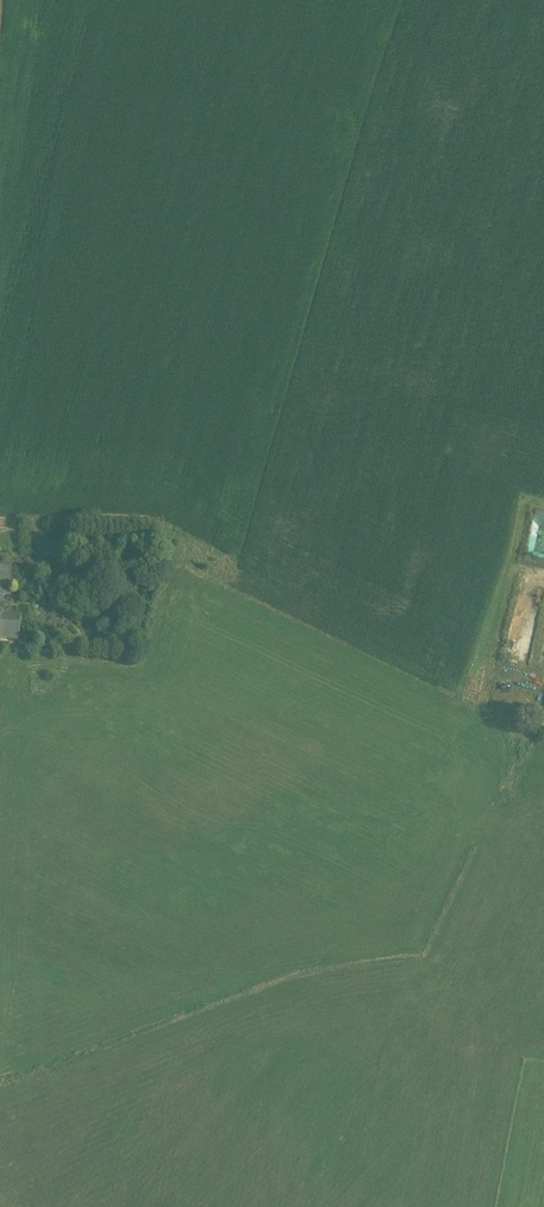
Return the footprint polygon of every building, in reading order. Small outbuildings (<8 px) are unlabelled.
[(13,566),(0,565),(0,641),(2,641),(2,638),(19,639),(20,614),(7,614),(7,613),(4,612),(5,594),(12,595),(13,566)]
